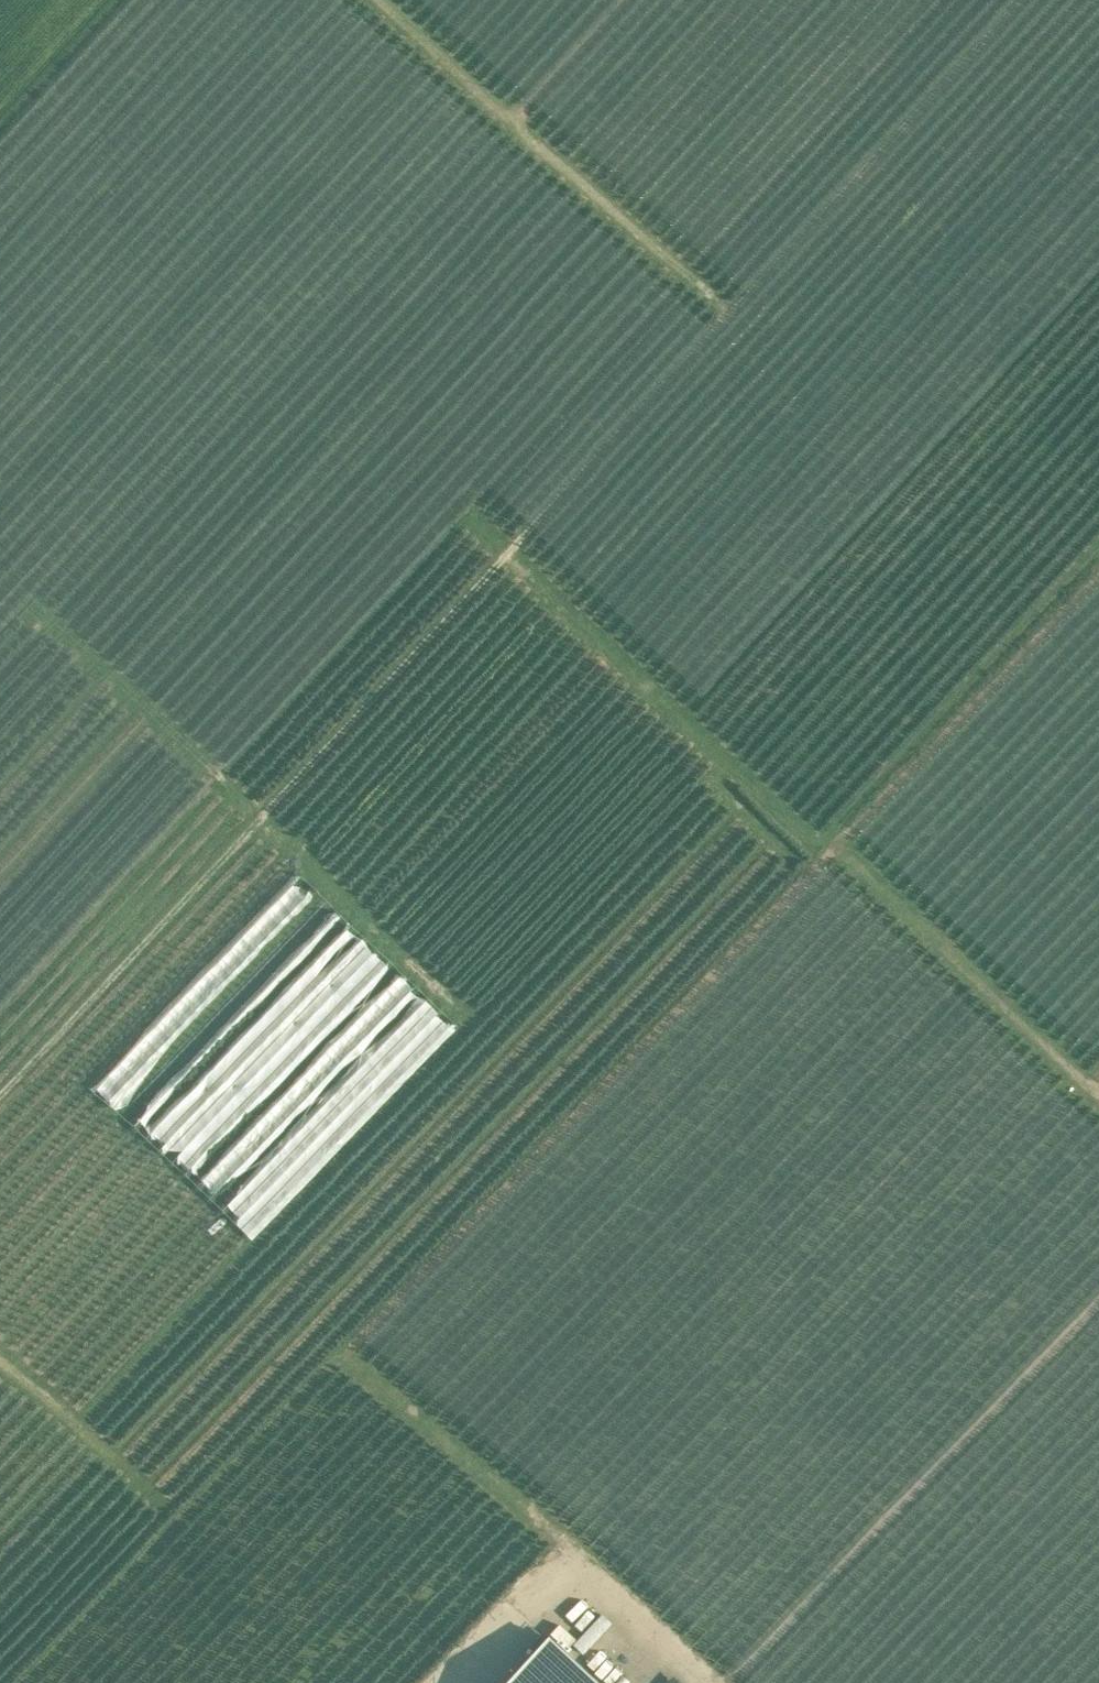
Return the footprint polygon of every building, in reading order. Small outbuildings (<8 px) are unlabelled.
[(548,1637),(504,1682),(597,1682),(548,1637)] [(659,1682),(680,1682),(666,1673),(659,1682)]
